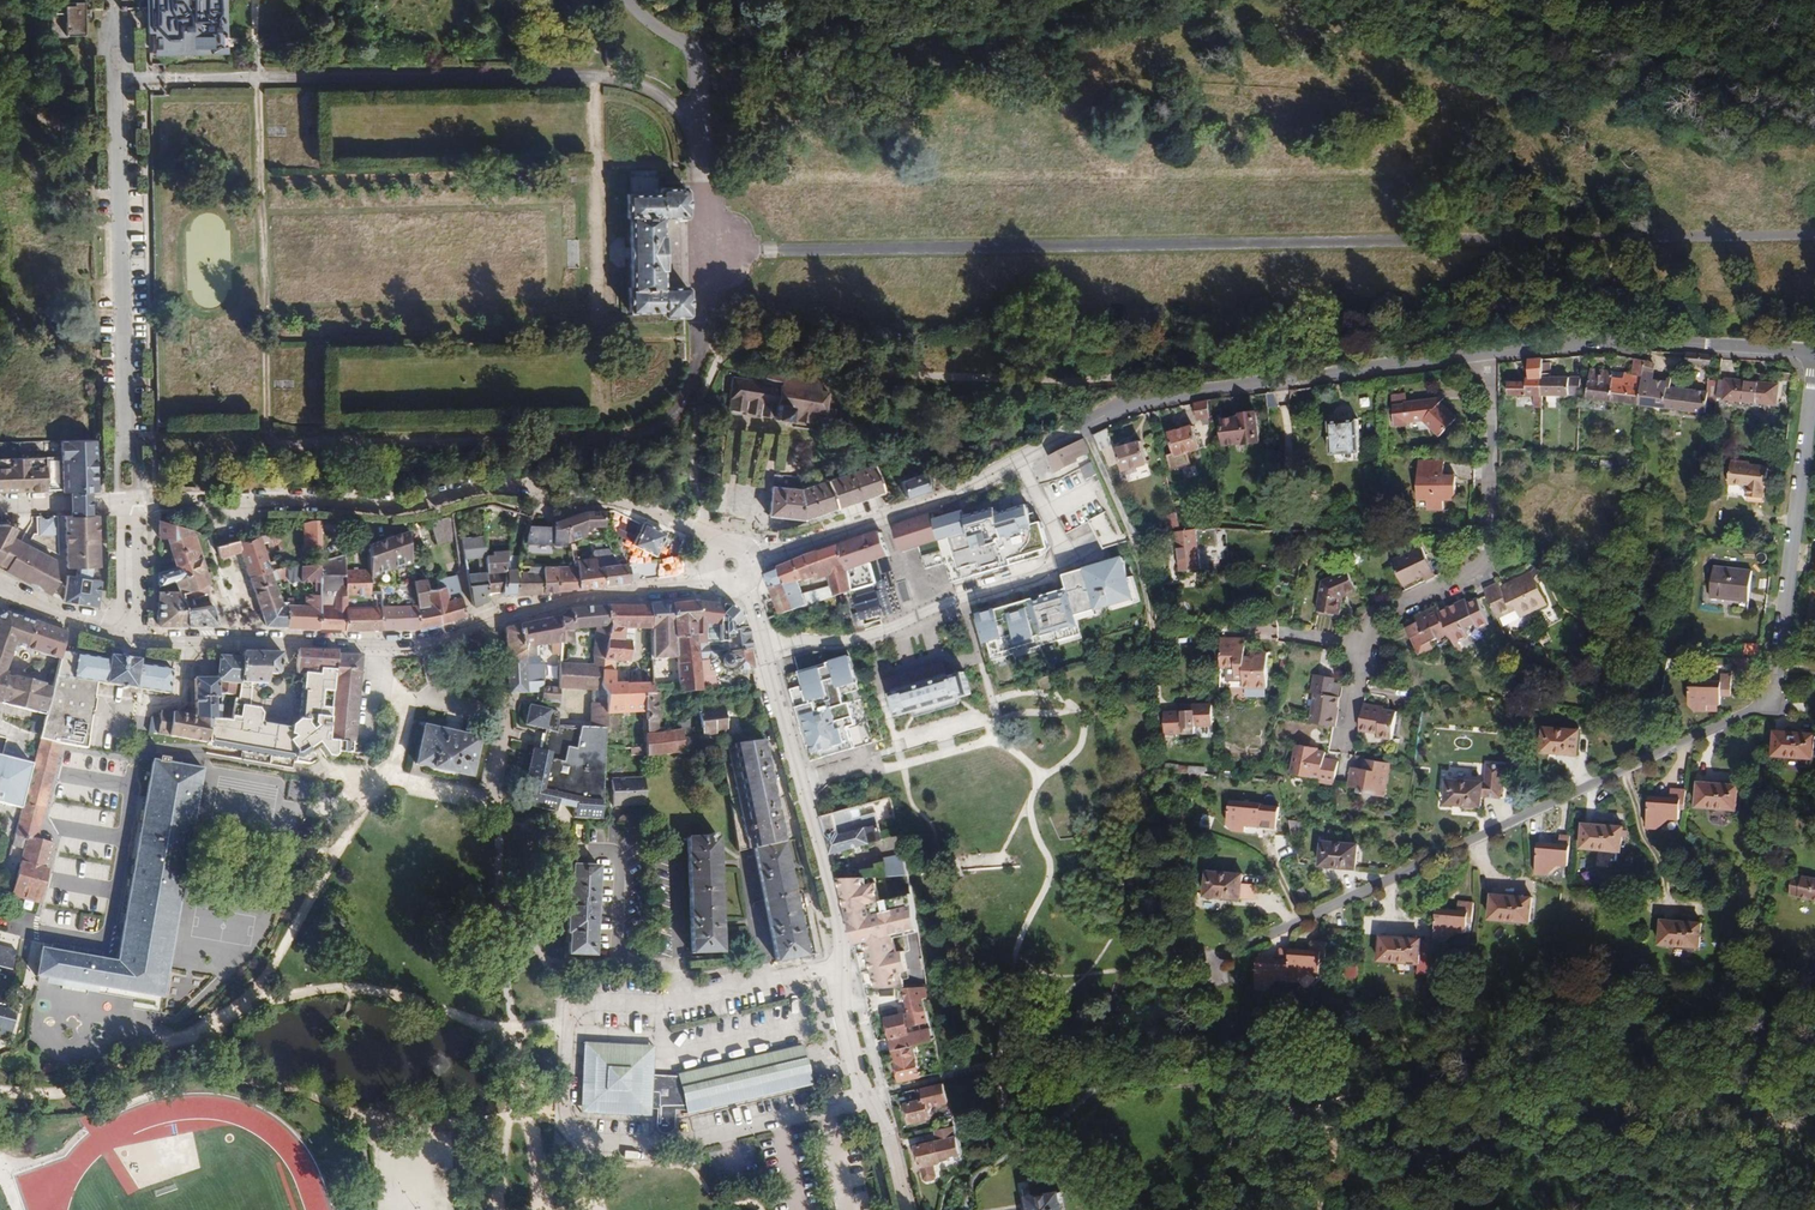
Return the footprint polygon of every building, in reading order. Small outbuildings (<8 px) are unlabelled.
[(227,53),(227,47),(220,47),(220,37),(227,37),(226,0),(148,0),(149,34),(160,34),(161,55),(227,53)] [(86,2),(56,3),(56,14),(66,14),(67,36),(86,36),(86,2)] [(631,195),(627,195),(627,219),(630,219),(631,287),(628,287),(629,311),(663,311),(663,315),(663,316),(664,316),(665,317),(667,317),(668,317),(687,316),(688,316),(689,315),(689,314),(689,313),(689,312),(688,289),(688,288),(687,288),(686,287),(685,287),(664,288),(662,218),(685,217),(686,217),(687,217),(687,216),(688,215),(687,192),(686,190),(684,189),(662,189),(661,190),(660,190),(660,191),(660,192),(660,194),(659,195),(659,176),(631,177),(631,195)] [(1712,366),(1713,355),(1689,353),(1684,353),(1683,364),(1688,364),(1712,366)] [(1543,363),(1543,359),(1531,360),(1531,377),(1527,377),(1527,382),(1509,382),(1509,395),(1535,396),(1535,407),(1542,407),(1542,396),(1543,363)] [(1640,405),(1646,361),(1635,359),(1633,374),(1591,369),(1587,398),(1640,405)] [(1655,364),(1646,361),(1640,405),(1653,406),(1655,411),(1663,412),(1666,408),(1706,413),(1709,392),(1671,387),(1672,378),(1653,376),(1651,376),(1652,371),(1654,370),(1655,364)] [(1569,396),(1569,393),(1570,378),(1551,378),(1551,363),(1543,363),(1542,396),(1569,396)] [(728,410),(729,409),(739,411),(744,412),(744,414),(746,414),(746,412),(759,414),(758,416),(760,416),(761,415),(774,417),(774,418),(776,419),(776,417),(785,418),(785,420),(787,420),(787,419),(795,420),(794,422),(796,422),(797,420),(822,426),(823,416),(831,418),(834,393),(828,392),(829,383),(827,380),(821,379),(823,378),(822,377),(820,378),(804,375),(804,374),(802,373),(802,375),(783,372),(783,370),(781,370),(781,371),(770,370),(761,382),(755,381),(755,380),(753,380),(753,381),(734,378),(733,376),(731,377),(733,379),(732,387),(730,397),(728,397),(728,398),(730,399),(728,408),(727,409),(728,410)] [(1795,383),(1795,378),(1796,374),(1782,372),(1781,381),(1795,383)] [(1573,396),(1580,396),(1581,376),(1573,376),(1573,378),(1573,393),(1573,396)] [(1754,402),(1753,407),(1762,408),(1762,403),(1776,404),(1778,385),(1727,380),(1725,399),(1737,400),(1754,402)] [(1222,410),(1220,398),(1208,400),(1210,418),(1213,417),(1222,410)] [(1210,418),(1208,400),(1194,403),(1197,420),(1210,418)] [(1438,405),(1433,400),(1404,403),(1404,405),(1393,407),(1396,429),(1409,426),(1409,422),(1424,421),(1441,437),(1458,419),(1440,403),(1438,405)] [(1256,412),(1241,414),(1242,417),(1222,420),(1226,446),(1246,443),(1246,444),(1260,442),(1256,412)] [(1333,454),(1358,452),(1360,452),(1357,420),(1329,422),(1332,455),(1333,454)] [(1192,426),(1170,433),(1177,456),(1199,450),(1192,426)] [(1092,436),(1099,452),(1115,445),(1107,428),(1092,436)] [(1080,459),(1090,453),(1083,439),(1049,456),(1057,472),(1080,460),(1080,459)] [(96,440),(60,441),(61,455),(0,458),(0,492),(51,491),(62,490),(62,492),(70,492),(91,491),(98,491),(96,440)] [(1140,442),(1118,449),(1125,471),(1147,464),(1140,442)] [(1359,459),(1358,452),(1333,454),(1334,461),(1359,459)] [(1631,460),(1621,459),(1619,474),(1629,475),(1631,460)] [(1750,496),(1762,498),(1765,498),(1766,487),(1767,483),(1767,478),(1769,466),(1750,464),(1750,462),(1732,460),(1728,483),(1747,485),(1745,496),(1750,496)] [(1422,472),(1418,475),(1418,500),(1428,500),(1428,510),(1445,510),(1445,500),(1457,500),(1457,476),(1443,476),(1443,462),(1422,462),(1422,472)] [(1091,463),(1078,469),(1084,481),(1097,475),(1091,463)] [(805,518),(882,492),(883,492),(874,465),(802,490),(771,486),(768,515),(805,518)] [(926,473),(901,482),(906,498),(929,489),(928,483),(931,482),(929,472),(926,473)] [(91,507),(91,491),(70,492),(71,507),(71,515),(91,515),(91,507)] [(895,526),(893,528),(901,552),(918,547),(925,569),(946,562),(953,581),(1041,552),(1039,547),(1048,544),(1039,518),(1035,520),(1032,510),(1027,511),(1024,502),(994,512),(992,506),(964,515),(962,510),(932,520),(930,514),(895,526)] [(1288,503),(1275,504),(1276,512),(1289,512),(1288,503)] [(517,511),(504,507),(501,516),(515,521),(517,511)] [(1294,526),(1313,526),(1312,509),(1294,509),(1294,512),(1294,526)] [(515,521),(513,532),(526,535),(528,526),(530,515),(517,511),(515,521)] [(551,527),(528,526),(526,535),(524,543),(562,546),(563,543),(586,536),(584,528),(604,526),(603,511),(581,513),(554,523),(551,527)] [(1224,522),(1223,512),(1213,514),(1215,523),(1224,522)] [(1289,512),(1276,512),(1277,526),(1294,526),(1294,512),(1289,512)] [(449,514),(431,522),(438,546),(453,541),(449,514)] [(99,567),(98,515),(91,515),(71,515),(65,516),(66,568),(77,567),(75,576),(66,575),(65,583),(63,597),(63,600),(96,605),(100,580),(90,578),(92,567),(99,567)] [(1104,516),(1087,524),(1096,540),(1102,552),(1129,545),(1126,538),(1123,539),(1117,536),(1106,515),(1104,516)] [(1175,528),(1182,527),(1178,515),(1171,517),(1175,528)] [(40,516),(36,517),(37,533),(33,533),(30,540),(59,555),(57,516),(53,516),(53,518),(40,519),(40,516)] [(176,567),(202,557),(193,530),(174,524),(159,520),(159,539),(167,538),(176,567)] [(311,521),(303,523),(303,548),(321,548),(321,520),(311,521)] [(645,523),(643,523),(632,545),(655,556),(665,534),(665,532),(645,523)] [(50,594),(51,591),(57,579),(55,578),(54,559),(12,537),(16,529),(0,526),(0,567),(50,594)] [(409,541),(422,539),(418,527),(408,531),(409,541)] [(1280,546),(1280,531),(1259,531),(1220,528),(1196,529),(1177,532),(1182,571),(1202,568),(1199,547),(1209,546),(1280,546)] [(241,551),(249,577),(270,570),(275,569),(278,568),(277,561),(268,563),(262,544),(268,542),(269,547),(278,545),(280,551),(283,551),(277,531),(240,541),(240,540),(217,547),(219,557),(241,551)] [(411,561),(409,541),(408,531),(370,545),(370,569),(370,570),(370,576),(411,561)] [(848,568),(853,590),(877,583),(869,563),(887,556),(879,533),(876,532),(841,544),(848,568)] [(464,559),(486,557),(486,556),(484,535),(461,538),(464,559)] [(848,568),(841,544),(817,554),(767,573),(776,597),(782,614),(825,600),(822,591),(805,596),(799,582),(803,580),(803,582),(817,577),(816,575),(828,570),(833,588),(835,597),(853,590),(848,568)] [(1426,581),(1436,576),(1421,546),(1391,561),(1404,587),(1424,577),(1426,581)] [(486,556),(486,557),(487,571),(487,574),(488,592),(501,591),(505,571),(507,560),(509,550),(493,552),(493,555),(486,556)] [(1068,584),(980,613),(993,653),(1081,624),(1077,611),(1134,592),(1121,552),(1064,571),(1068,584)] [(320,562),(318,628),(344,629),(345,607),(345,570),(346,554),(330,559),(321,560),(320,562)] [(596,558),(597,568),(603,567),(620,565),(626,564),(626,559),(618,560),(615,556),(596,558)] [(158,586),(173,581),(206,570),(202,557),(176,567),(159,573),(158,586)] [(577,561),(578,566),(580,588),(605,585),(603,567),(597,568),(596,558),(577,561)] [(520,562),(507,560),(505,571),(519,571),(519,567),(520,562)] [(287,598),(287,627),(318,628),(320,562),(286,567),(287,577),(287,579),(306,576),(305,605),(289,605),(289,598),(287,598)] [(605,585),(658,577),(659,562),(641,562),(628,563),(626,564),(620,565),(603,567),(605,585)] [(578,566),(555,567),(556,590),(580,588),(578,566)] [(278,568),(275,569),(278,579),(287,577),(286,567),(278,568)] [(519,571),(516,593),(543,592),(541,567),(519,567),(519,571)] [(541,567),(543,592),(556,590),(555,567),(541,567)] [(1543,579),(1546,574),(1536,567),(1532,571),(1534,573),(1543,579)] [(1752,571),(1714,567),(1710,598),(1749,602),(1752,571)] [(416,604),(414,581),(412,568),(398,569),(399,585),(380,585),(380,591),(381,629),(418,628),(419,628),(416,604)] [(275,569),(270,570),(273,580),(278,579),(275,569)] [(173,626),(188,626),(188,599),(192,598),(209,591),(207,585),(211,584),(209,577),(211,576),(210,573),(208,574),(206,570),(173,581),(177,592),(158,592),(158,626),(173,626)] [(249,577),(265,626),(287,627),(287,598),(285,598),(284,599),(284,605),(283,605),(273,580),(270,570),(249,577)] [(371,592),(370,576),(370,570),(345,570),(345,607),(344,629),(344,630),(381,629),(380,591),(371,592)] [(1347,570),(1322,581),(1317,611),(1340,615),(1343,598),(1357,591),(1347,570)] [(487,574),(487,571),(466,573),(472,606),(487,601),(485,593),(480,593),(479,586),(484,586),(481,574),(487,574)] [(519,571),(505,571),(501,591),(500,594),(516,593),(519,571)] [(1485,589),(1499,617),(1515,609),(1519,618),(1549,604),(1539,584),(1543,579),(1534,573),(1503,588),(1500,582),(1485,589)] [(488,592),(487,574),(481,574),(484,586),(479,586),(480,593),(485,593),(488,592)] [(438,588),(429,590),(428,590),(430,602),(435,601),(440,623),(466,616),(456,576),(436,580),(438,588)] [(429,590),(427,578),(414,581),(416,604),(419,628),(440,623),(435,601),(430,602),(428,590),(429,590)] [(57,579),(51,591),(58,595),(63,597),(65,583),(62,581),(57,579)] [(825,600),(835,597),(833,588),(822,591),(825,600)] [(188,599),(188,626),(215,626),(217,624),(212,605),(204,606),(195,608),(192,598),(188,599)] [(1455,643),(1459,641),(1470,636),(1468,632),(1479,626),(1480,628),(1490,623),(1478,598),(1468,604),(1461,607),(1459,603),(1440,612),(1450,633),(1455,643)] [(698,642),(697,603),(697,602),(682,603),(674,603),(677,644),(698,642)] [(677,656),(677,644),(674,603),(649,605),(650,606),(651,629),(652,658),(677,656)] [(722,642),(721,605),(697,603),(698,642),(722,642)] [(728,642),(746,628),(746,626),(743,619),(729,606),(721,605),(722,642),(728,642)] [(610,630),(608,606),(570,610),(561,617),(563,630),(574,629),(596,627),(592,657),(594,657),(593,666),(561,664),(560,688),(593,690),(592,703),(591,703),(590,727),(606,728),(607,713),(607,697),(599,698),(603,661),(610,630)] [(654,694),(653,690),(652,669),(632,670),(632,684),(625,684),(625,683),(614,684),(616,662),(629,663),(631,635),(625,635),(625,629),(651,629),(650,606),(608,606),(610,630),(603,661),(599,698),(607,697),(607,713),(646,711),(646,694),(654,694)] [(1438,607),(1416,617),(1419,623),(1407,629),(1412,638),(1413,638),(1421,655),(1436,648),(1433,641),(1450,633),(1440,612),(1438,607)] [(35,621),(34,622),(6,612),(0,615),(0,700),(8,702),(7,705),(37,712),(37,709),(46,712),(52,688),(43,686),(44,683),(15,676),(14,679),(3,676),(4,673),(12,651),(15,652),(17,645),(26,649),(59,659),(60,659),(62,652),(63,652),(67,632),(35,621)] [(563,630),(561,617),(520,625),(524,647),(562,643),(563,643),(563,630)] [(528,693),(541,692),(542,687),(542,682),(527,683),(526,658),(524,647),(520,625),(505,629),(509,694),(528,693)] [(750,650),(746,628),(728,642),(730,652),(750,650)] [(574,629),(563,630),(563,643),(575,643),(574,629)] [(1093,640),(1095,651),(1103,649),(1101,638),(1093,640)] [(1221,639),(1221,668),(1235,668),(1235,678),(1244,679),(1244,687),(1268,688),(1269,653),(1251,653),(1251,658),(1244,658),(1245,640),(1221,639)] [(1455,643),(1460,653),(1464,651),(1459,641),(1455,643)] [(730,652),(728,642),(722,642),(698,642),(677,644),(677,656),(680,688),(680,692),(702,690),(700,662),(700,659),(725,657),(723,659),(723,660),(723,662),(723,663),(723,665),(724,666),(725,666),(727,667),(728,667),(729,667),(730,666),(732,665),(733,672),(753,669),(750,650),(730,652)] [(807,649),(790,654),(795,669),(783,672),(787,687),(793,711),(801,739),(804,749),(807,760),(873,741),(856,684),(871,679),(861,646),(842,648),(826,649),(807,649)] [(336,752),(346,753),(352,753),(352,742),(329,741),(337,655),(338,654),(338,650),(297,649),(297,653),(296,665),(297,673),(304,674),(303,689),(304,689),(301,723),(298,726),(295,728),(261,722),(262,714),(259,709),(249,707),(251,683),(241,683),(241,684),(237,684),(235,696),(220,695),(221,698),(215,698),(215,707),(221,706),(219,720),(211,719),(208,743),(246,750),(244,761),(291,769),(293,762),(308,765),(311,763),(313,757),(311,754),(315,750),(320,747),(327,757),(333,758),(336,756),(336,752)] [(97,682),(169,694),(173,670),(139,664),(140,660),(110,655),(110,656),(110,660),(104,659),(95,657),(63,652),(62,652),(60,659),(59,659),(52,688),(46,712),(43,725),(41,735),(40,739),(60,744),(86,749),(92,712),(94,712),(97,699),(95,698),(97,682)] [(235,696),(237,684),(241,684),(241,683),(251,683),(267,684),(268,674),(277,674),(280,673),(282,653),(243,652),(243,659),(219,657),(217,679),(196,679),(195,715),(162,710),(160,718),(151,717),(148,733),(157,734),(208,743),(211,719),(219,720),(221,706),(215,707),(215,698),(221,698),(220,695),(235,696)] [(352,742),(354,742),(362,662),(363,655),(338,654),(337,655),(329,741),(352,742)] [(527,683),(542,682),(544,681),(543,665),(540,665),(540,657),(526,658),(527,683)] [(706,662),(700,662),(702,690),(727,688),(725,675),(713,676),(712,669),(707,669),(706,662)] [(893,693),(900,716),(971,694),(964,672),(947,677),(943,664),(906,675),(910,688),(893,693)] [(1759,665),(1750,664),(1749,674),(1758,675),(1759,665)] [(1315,694),(1311,723),(1333,727),(1336,727),(1338,717),(1336,716),(1340,697),(1333,696),(1336,683),(1337,678),(1315,674),(1312,693),(1315,694)] [(1721,682),(1690,681),(1690,705),(1696,711),(1709,711),(1709,705),(1722,705),(1722,695),(1731,696),(1732,674),(1721,674),(1721,682)] [(1342,684),(1336,683),(1333,696),(1340,697),(1342,684)] [(540,702),(559,703),(560,688),(542,687),(541,692),(540,702)] [(655,694),(654,694),(646,694),(646,711),(646,721),(645,721),(645,733),(659,733),(658,694),(655,694)] [(1375,706),(1364,705),(1360,730),(1380,734),(1380,737),(1393,739),(1398,712),(1375,708),(1375,706)] [(600,819),(606,728),(590,727),(558,725),(559,712),(530,706),(525,725),(545,729),(544,734),(541,734),(538,747),(541,748),(540,751),(533,749),(520,804),(554,812),(556,804),(574,808),(573,817),(600,819)] [(724,707),(699,710),(702,735),(727,731),(724,707)] [(1212,710),(1198,711),(1198,727),(1213,726),(1212,710)] [(1194,711),(1162,713),(1163,736),(1173,735),(1174,749),(1192,748),(1191,734),(1196,734),(1194,711)] [(41,735),(43,725),(32,722),(29,733),(41,735)] [(447,729),(460,732),(462,725),(449,722),(447,729)] [(481,737),(460,732),(447,729),(426,725),(417,763),(435,767),(434,772),(453,776),(455,771),(473,775),(481,737)] [(691,729),(680,730),(681,753),(697,750),(696,743),(695,736),(691,736),(691,729)] [(1588,732),(1549,729),(1547,759),(1586,762),(1588,732)] [(681,753),(680,730),(645,736),(646,757),(681,753)] [(1814,735),(1775,732),(1773,756),(1813,758),(1814,735)] [(60,744),(40,739),(12,846),(25,849),(12,896),(39,903),(40,897),(53,844),(36,840),(60,744)] [(783,842),(764,741),(722,747),(738,851),(754,848),(755,848),(783,842)] [(1320,782),(1335,785),(1339,761),(1326,759),(1327,753),(1318,752),(1310,750),(1311,747),(1297,744),(1292,774),(1313,778),(1313,776),(1320,777),(1320,782)] [(153,761),(118,962),(41,949),(37,976),(163,997),(202,769),(166,763),(167,759),(159,758),(158,762),(153,761)] [(1385,798),(1390,764),(1365,759),(1363,769),(1353,767),(1350,787),(1360,789),(1360,793),(1385,798)] [(1161,770),(1179,772),(1180,765),(1160,763),(1161,770)] [(0,764),(0,811),(12,815),(25,770),(0,764)] [(1179,772),(1190,773),(1191,766),(1180,765),(1179,772)] [(1487,765),(1485,783),(1448,780),(1446,804),(1462,805),(1465,809),(1473,809),(1476,806),(1481,807),(1482,797),(1501,798),(1504,765),(1487,765)] [(1191,766),(1190,773),(1206,775),(1207,767),(1191,766)] [(644,778),(611,780),(613,805),(646,804),(644,778)] [(1738,786),(1698,783),(1697,807),(1737,809),(1738,786)] [(1670,798),(1649,797),(1647,828),(1659,829),(1669,819),(1680,820),(1680,809),(1685,809),(1686,790),(1671,789),(1670,798)] [(1261,804),(1230,801),(1228,823),(1234,831),(1246,832),(1247,826),(1277,828),(1279,808),(1261,806),(1261,804)] [(823,816),(833,854),(884,840),(876,812),(854,819),(857,830),(841,835),(834,813),(823,816)] [(1292,820),(1296,836),(1304,834),(1305,821),(1292,820)] [(1623,827),(1584,825),(1582,848),(1621,851),(1623,827)] [(1559,844),(1538,843),(1535,874),(1547,875),(1559,865),(1569,866),(1571,836),(1560,835),(1559,844)] [(717,837),(688,838),(693,954),(722,953),(721,923),(718,863),(717,837)] [(754,848),(776,962),(814,955),(802,894),(794,896),(783,842),(755,848),(754,848)] [(1358,845),(1323,842),(1321,866),(1356,869),(1358,845)] [(888,876),(909,874),(910,874),(906,854),(884,858),(888,876)] [(603,865),(577,864),(576,885),(573,885),(571,933),(573,933),(572,953),(598,955),(603,865)] [(1243,875),(1208,872),(1206,896),(1259,900),(1260,888),(1242,887),(1243,875)] [(1793,874),(1789,896),(1814,901),(1814,878),(1793,874)] [(895,935),(920,929),(913,893),(881,901),(877,882),(870,884),(868,878),(840,878),(857,944),(863,943),(875,988),(906,986),(903,972),(910,970),(905,950),(898,951),(895,935)] [(1532,898),(1492,895),(1490,919),(1530,922),(1532,898)] [(1458,911),(1437,909),(1434,941),(1445,941),(1456,932),(1467,933),(1468,922),(1472,922),(1474,903),(1459,902),(1458,911)] [(1702,924),(1662,921),(1661,944),(1700,947),(1702,924)] [(1421,940),(1381,937),(1379,960),(1419,963),(1421,940)] [(1291,950),(1289,981),(1300,981),(1311,972),(1321,972),(1322,962),(1326,963),(1327,943),(1312,941),(1311,951),(1291,950)] [(13,985),(17,971),(12,970),(17,951),(0,947),(0,1037),(10,1040),(18,1011),(7,1008),(11,994),(13,985)] [(1278,980),(1289,981),(1291,950),(1279,949),(1279,959),(1258,958),(1256,989),(1267,990),(1278,980)] [(1311,972),(1300,981),(1306,988),(1308,989),(1317,981),(1317,978),(1311,972)] [(912,1002),(927,1000),(933,999),(931,985),(909,986),(912,1002)] [(911,1033),(933,1028),(927,1000),(912,1002),(914,1012),(907,1013),(911,1033)] [(914,1046),(936,1041),(933,1028),(911,1033),(907,1013),(907,1012),(887,1017),(895,1050),(914,1046)] [(584,1043),(580,1113),(651,1117),(652,1109),(657,1110),(656,1125),(656,1127),(657,1129),(659,1132),(662,1133),(665,1134),(668,1133),(672,1132),(674,1129),(674,1127),(675,1110),(686,1111),(687,1115),(813,1084),(803,1045),(677,1076),(653,1074),(655,1046),(584,1043)] [(895,1050),(902,1081),(922,1076),(914,1046),(895,1050)] [(929,1108),(951,1102),(946,1084),(923,1089),(926,1100),(907,1104),(911,1123),(932,1118),(929,1108)] [(934,1163),(964,1156),(957,1125),(937,1130),(940,1141),(917,1146),(925,1179),(928,1181),(935,1179),(937,1176),(934,1163)] [(1030,1197),(1032,1209),(1064,1209),(1062,1193),(1030,1197)]
